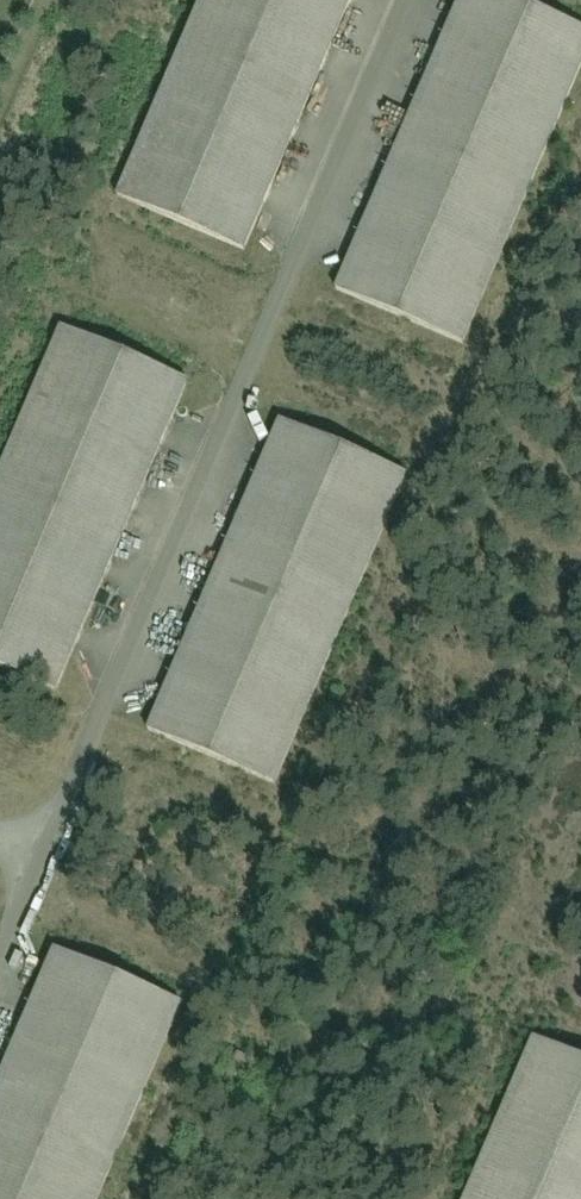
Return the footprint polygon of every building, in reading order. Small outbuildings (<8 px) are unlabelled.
[(245,256),(352,0),(188,0),(106,198),(245,256)] [(475,345),(580,82),(580,37),(489,0),(454,0),(337,289),(475,345)] [(53,706),(188,390),(51,332),(0,450),(0,683),(53,706)] [(134,747),(276,806),(408,487),(267,429),(134,747)] [(189,1012),(51,952),(0,1071),(0,1198),(108,1198),(189,1012)] [(531,1045),(463,1198),(580,1198),(580,1067),(531,1045)]
